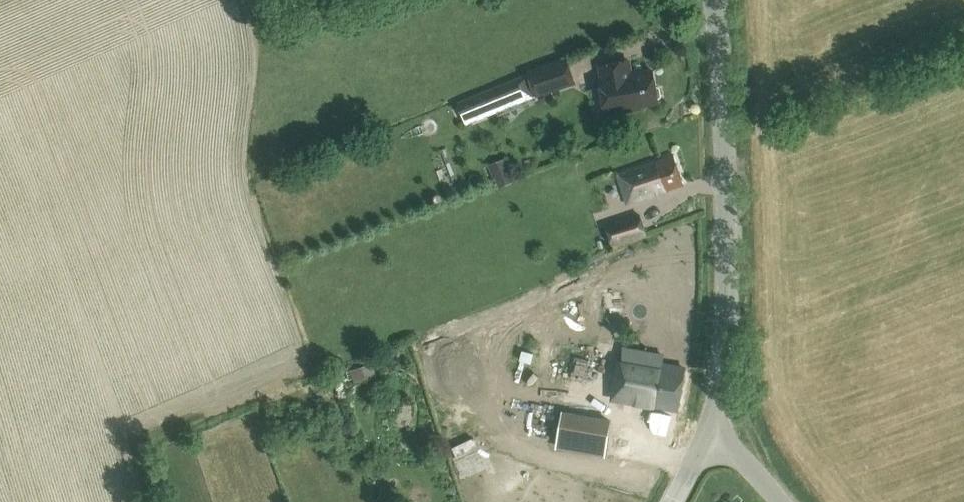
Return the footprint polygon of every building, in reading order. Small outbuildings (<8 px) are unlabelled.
[(568,58),(530,70),(538,93),(576,81),(568,58)] [(630,59),(601,64),(603,76),(601,76),(608,112),(641,106),(641,104),(659,101),(659,97),(662,94),(660,86),(656,85),(654,69),(632,73),(630,59)] [(472,96),(472,97),(479,113),(495,107),(494,104),(523,92),(517,77),(472,96)] [(673,154),(617,174),(628,203),(684,183),(673,154)] [(640,214),(621,220),(604,225),(610,243),(627,238),(646,231),(640,214)] [(606,348),(617,350),(619,337),(608,336),(606,348)] [(677,407),(685,368),(662,363),(661,369),(621,361),(621,362),(615,395),(677,407)] [(607,435),(611,421),(564,407),(556,434),(603,448),(607,435)]
